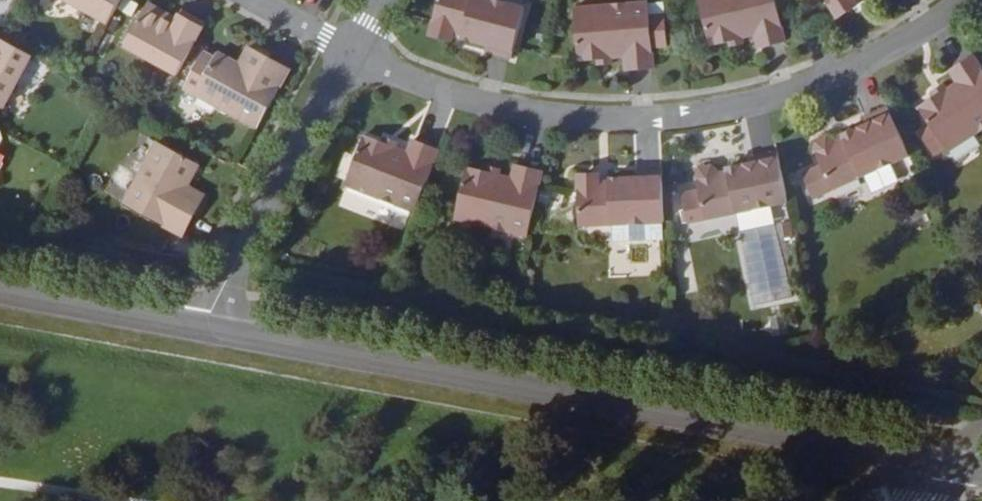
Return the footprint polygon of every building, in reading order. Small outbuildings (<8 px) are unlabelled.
[(110,24),(123,0),(67,0),(110,24)] [(461,37),(485,43),(485,48),(512,55),(525,6),(500,0),(437,0),(429,33),(450,39),(452,34),(453,27),(463,30),(461,37)] [(612,55),(624,54),(624,67),(652,66),(647,0),(643,0),(573,6),(576,58),(597,56),(612,55)] [(745,36),(757,33),(760,45),(787,39),(777,0),(700,0),(710,44),(730,39),(745,36)] [(839,15),(858,4),(856,0),(830,0),(839,15)] [(152,5),(149,11),(177,26),(180,21),(152,5)] [(128,48),(179,76),(207,25),(185,13),(180,21),(177,26),(149,11),(128,48)] [(452,34),(461,37),(463,30),(453,27),(452,34)] [(746,41),(745,36),(730,39),(731,44),(746,41)] [(5,106),(33,56),(0,38),(0,103),(5,106)] [(253,50),(244,66),(252,71),(261,55),(253,50)] [(200,95),(259,128),(291,71),(261,55),(252,71),(244,66),(223,55),(200,95)] [(978,59),(954,74),(961,86),(950,93),(939,100),(922,110),(950,154),(981,134),(981,65),(978,59)] [(939,100),(950,93),(947,89),(936,95),(939,100)] [(912,160),(892,112),(868,123),(870,128),(845,139),(846,141),(849,148),(841,151),(838,144),(829,140),(820,144),(818,153),(835,194),(912,160)] [(414,212),(438,152),(413,142),(408,154),(397,149),(383,144),(364,136),(344,184),(414,212)] [(386,139),(383,144),(397,149),(399,144),(386,139)] [(849,148),(846,141),(838,144),(841,151),(849,148)] [(184,195),(188,186),(200,165),(159,142),(126,203),(184,235),(201,204),(184,195)] [(706,221),(789,205),(779,155),(752,161),(754,167),(727,172),(727,173),(729,179),(720,181),(719,174),(712,168),(702,170),(698,179),(706,221)] [(454,221),(526,238),(541,175),(514,169),(511,181),(500,179),(486,175),(466,170),(454,221)] [(487,169),(486,175),(500,179),(501,172),(487,169)] [(578,228),(613,226),(663,224),(661,173),(634,175),(634,181),(609,182),(609,190),(599,190),(598,182),(598,177),(576,178),(578,228)] [(205,196),(188,186),(184,195),(201,204),(205,196)] [(402,230),(409,213),(344,188),(338,206),(402,230)] [(613,244),(664,242),(663,224),(613,226),(613,244)] [(689,242),(671,245),(680,294),(697,292),(689,242)]
